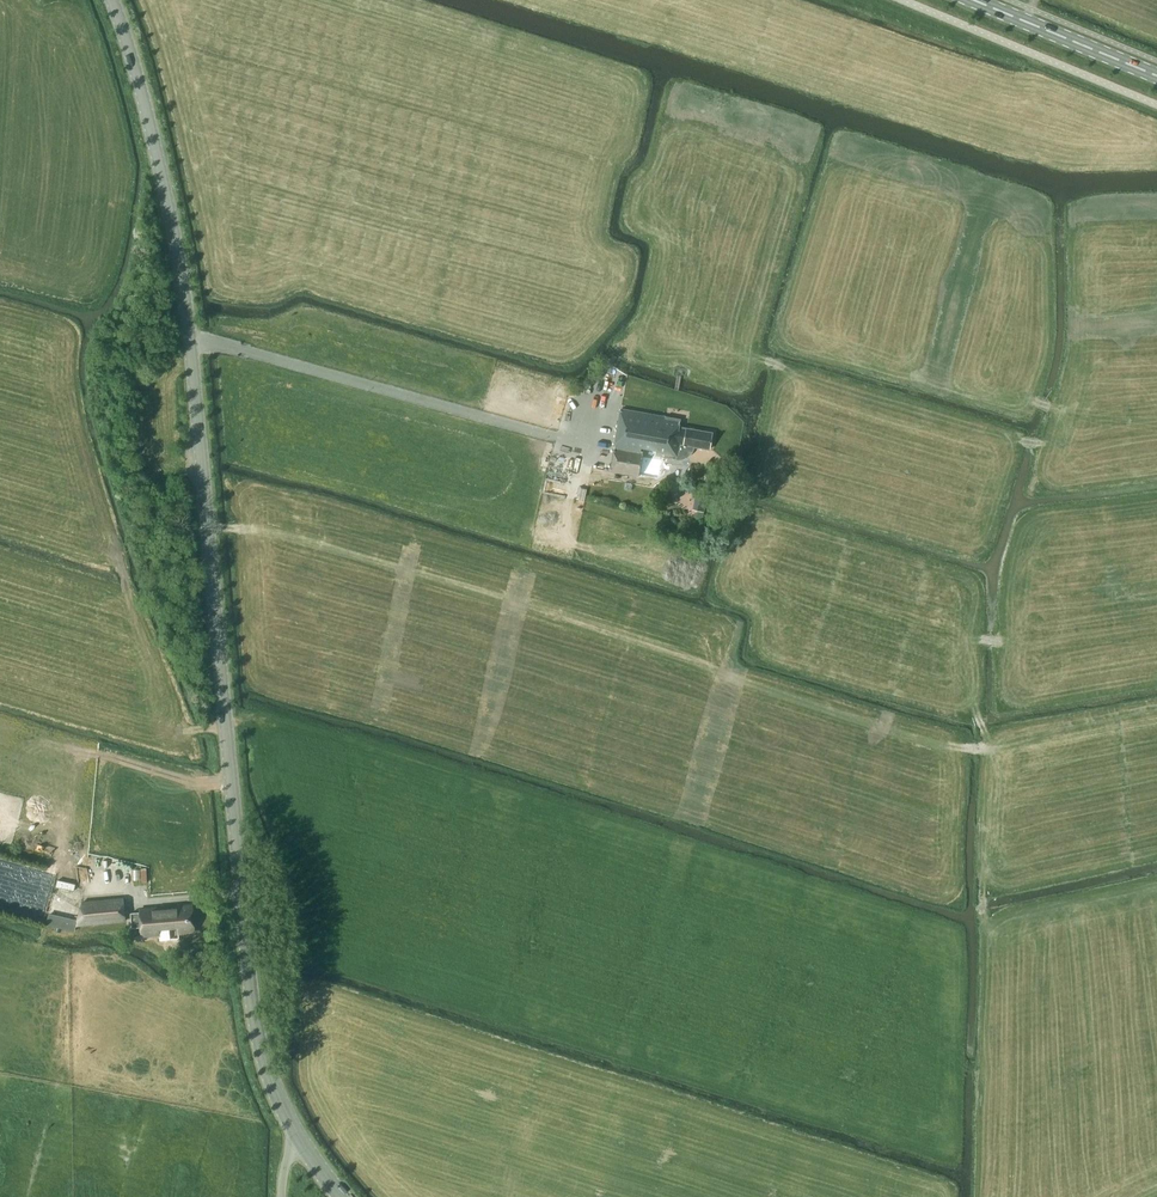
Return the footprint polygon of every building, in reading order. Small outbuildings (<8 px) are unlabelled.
[(677,457),(676,460),(678,460),(680,460),(681,460),(683,460),(685,459),(686,458),(688,457),(689,456),(690,455),(691,454),(692,452),(693,451),(693,449),(694,448),(694,446),(708,448),(710,431),(679,426),(679,418),(621,408),(611,470),(642,475),(646,452),(677,457)] [(705,510),(709,496),(698,493),(694,508),(705,510)] [(58,880),(57,886),(75,890),(76,884),(58,880)] [(77,925),(126,920),(124,898),(82,902),(77,925)] [(178,933),(194,932),(192,904),(176,906),(176,908),(169,909),(168,906),(140,909),(143,936),(159,935),(159,928),(178,927),(178,933)]
